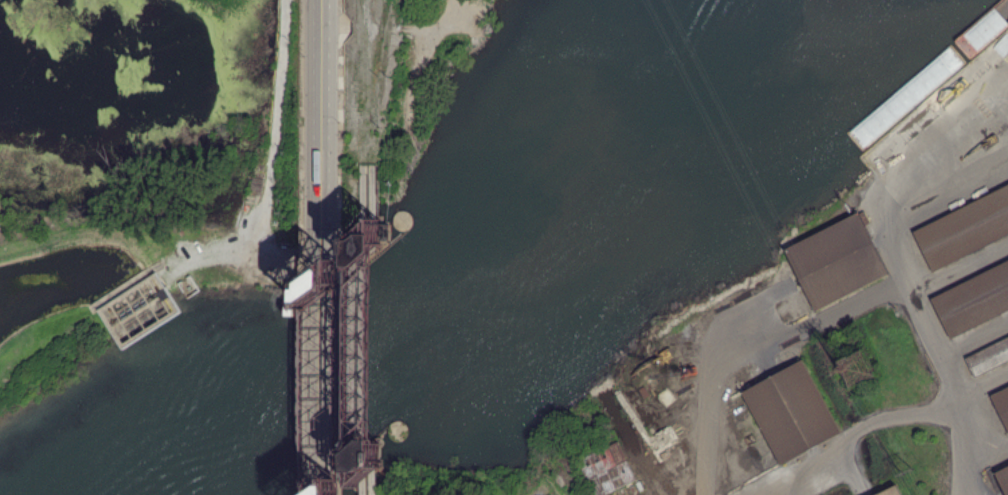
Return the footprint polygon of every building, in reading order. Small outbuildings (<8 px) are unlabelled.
[(914,233),(1007,186),(1007,236),(934,273),(914,233)] [(816,311),(785,250),(859,212),(890,274),(816,311)] [(931,299),(1007,261),(1007,311),(951,340),(931,299)] [(966,358),(1007,337),(1007,361),(975,377),(966,358)] [(782,465),(743,393),(803,361),(841,433),(782,465)] [(992,396),(1007,388),(1007,430),(992,396)] [(600,494),(635,480),(618,440),(583,455),(586,463),(582,465),(591,488),(596,486),(600,494)] [(996,473),(1007,467),(1007,494),(996,473)] [(330,485),(316,494),(337,494),(330,485)] [(893,486),(898,494),(874,494),(893,486)]
